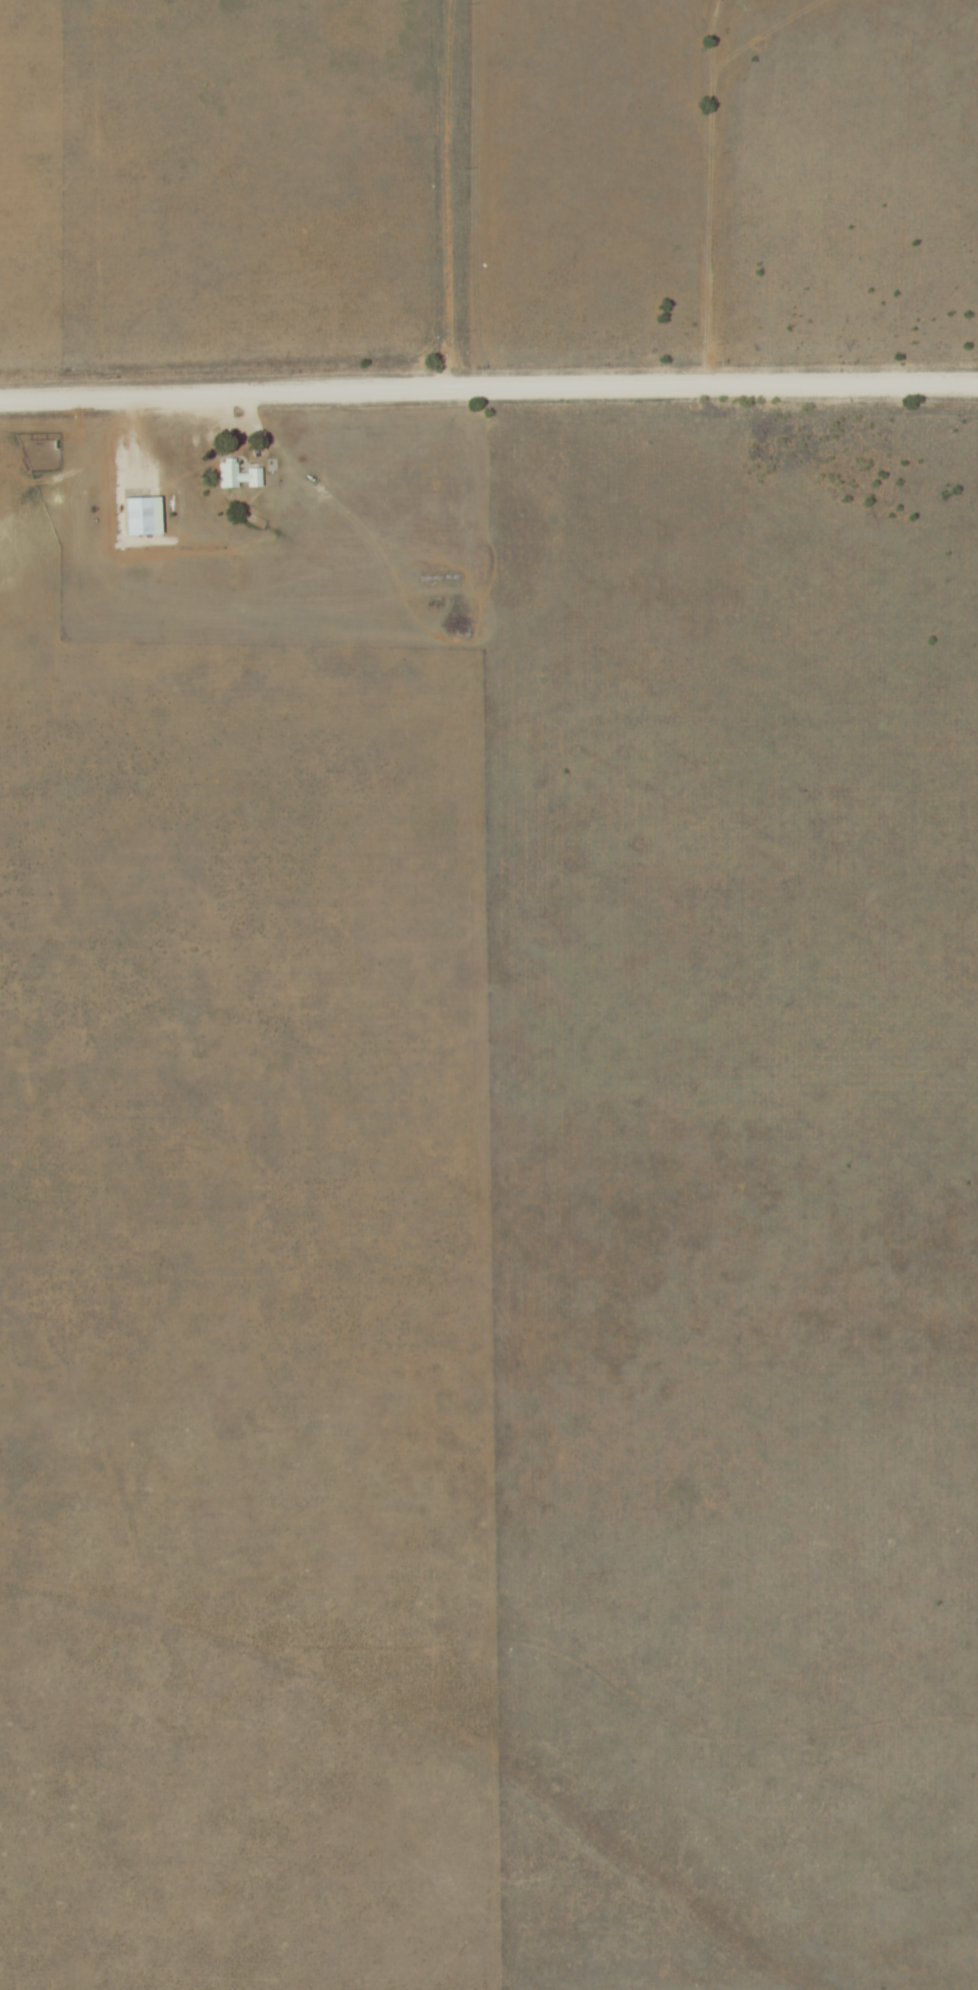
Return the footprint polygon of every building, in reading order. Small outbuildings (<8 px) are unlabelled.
[(261,469),(246,469),(246,474),(237,475),(237,463),(218,464),(220,489),(237,488),(237,483),(247,482),(247,489),(261,488),(261,469)] [(160,535),(159,498),(124,499),(125,536),(160,535)]
